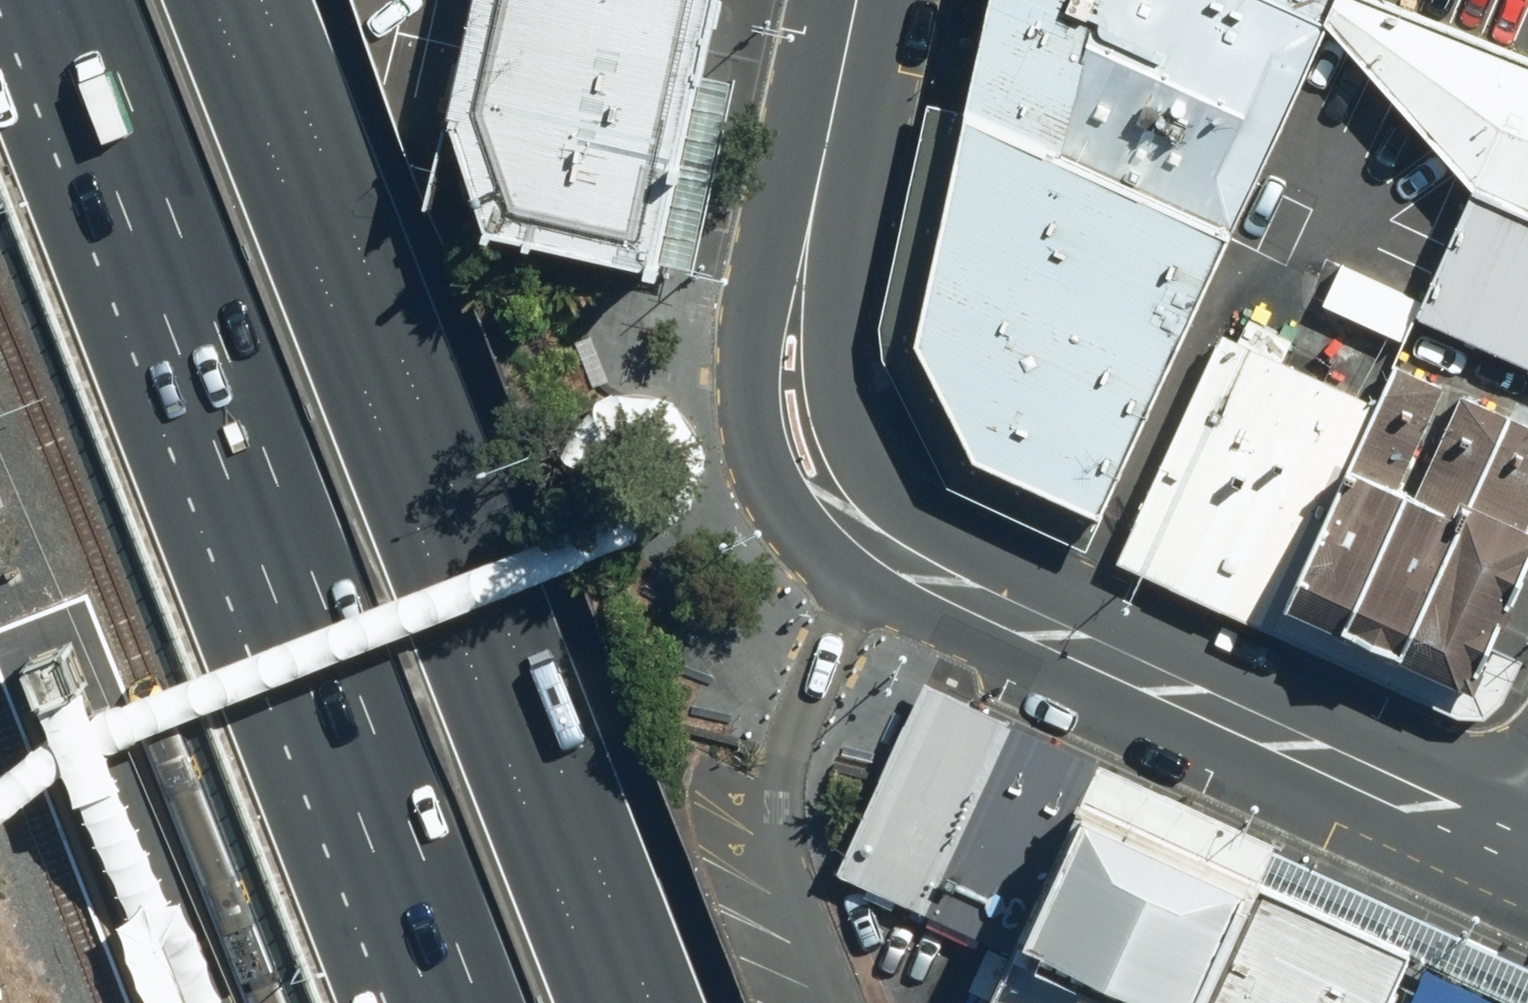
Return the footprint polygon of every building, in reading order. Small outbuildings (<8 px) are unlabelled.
[(484,240),(654,279),(656,269),(716,0),(473,0),(448,122),(484,240)] [(1103,509),(1324,20),(1334,0),(990,0),(924,335),(981,451),(1103,509)] [(1324,20),(1470,185),(1527,210),(1527,61),(1387,0),(1334,0),(1324,20)] [(1470,185),(1415,315),(1527,362),(1527,210),(1470,185)] [(1336,260),(1317,302),(1395,337),(1414,295),(1336,260)] [(1133,523),(1290,596),(1376,402),(1221,331),(1133,523)] [(1290,596),(1471,681),(1527,552),(1527,523),(1527,521),(1527,421),(1459,388),(1413,491),(1397,484),(1441,383),(1394,363),(1376,402),(1290,596)] [(909,713),(835,869),(1011,957),(1085,795),(909,713)] [(990,1002),(1202,1002),(1260,876),(1085,795),(1011,957),(990,1002)] [(1498,986),(1260,876),(1202,1002),(1527,1002),(1527,1000),(1498,986)] [(197,929),(180,906),(177,900),(116,923),(123,955),(142,1002),(225,1002),(197,929)]
